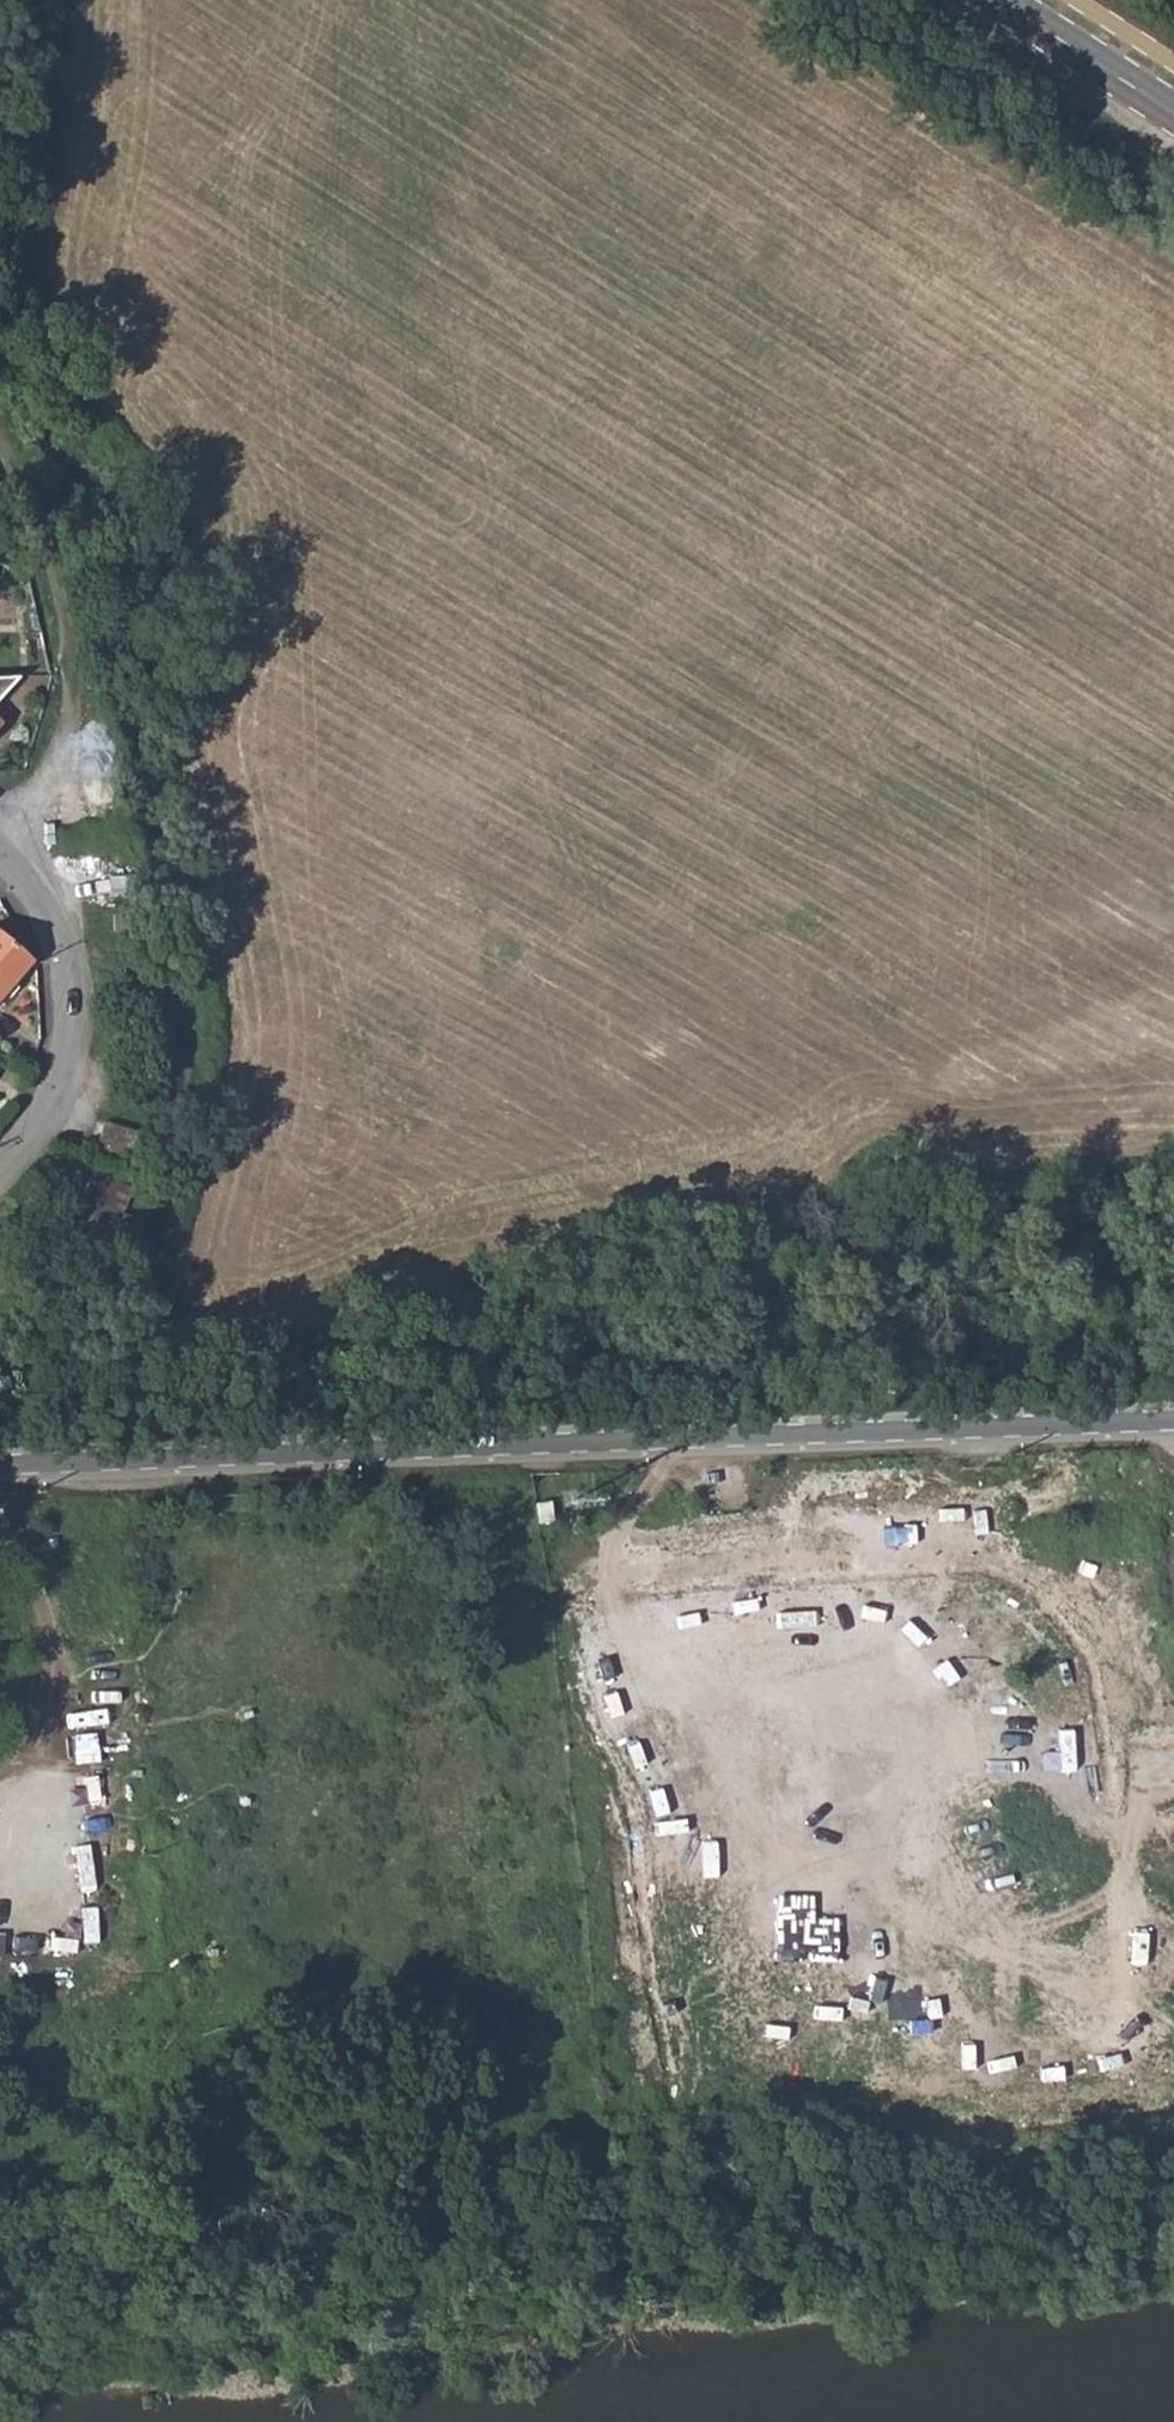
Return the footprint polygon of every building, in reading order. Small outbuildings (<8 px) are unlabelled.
[(18,677),(0,678),(0,698),(18,677)] [(141,889),(141,872),(108,873),(109,890),(141,889)] [(29,963),(0,937),(0,999),(29,963)] [(138,1165),(147,1135),(104,1121),(94,1151),(138,1165)] [(119,1213),(130,1190),(92,1170),(81,1193),(119,1213)]
